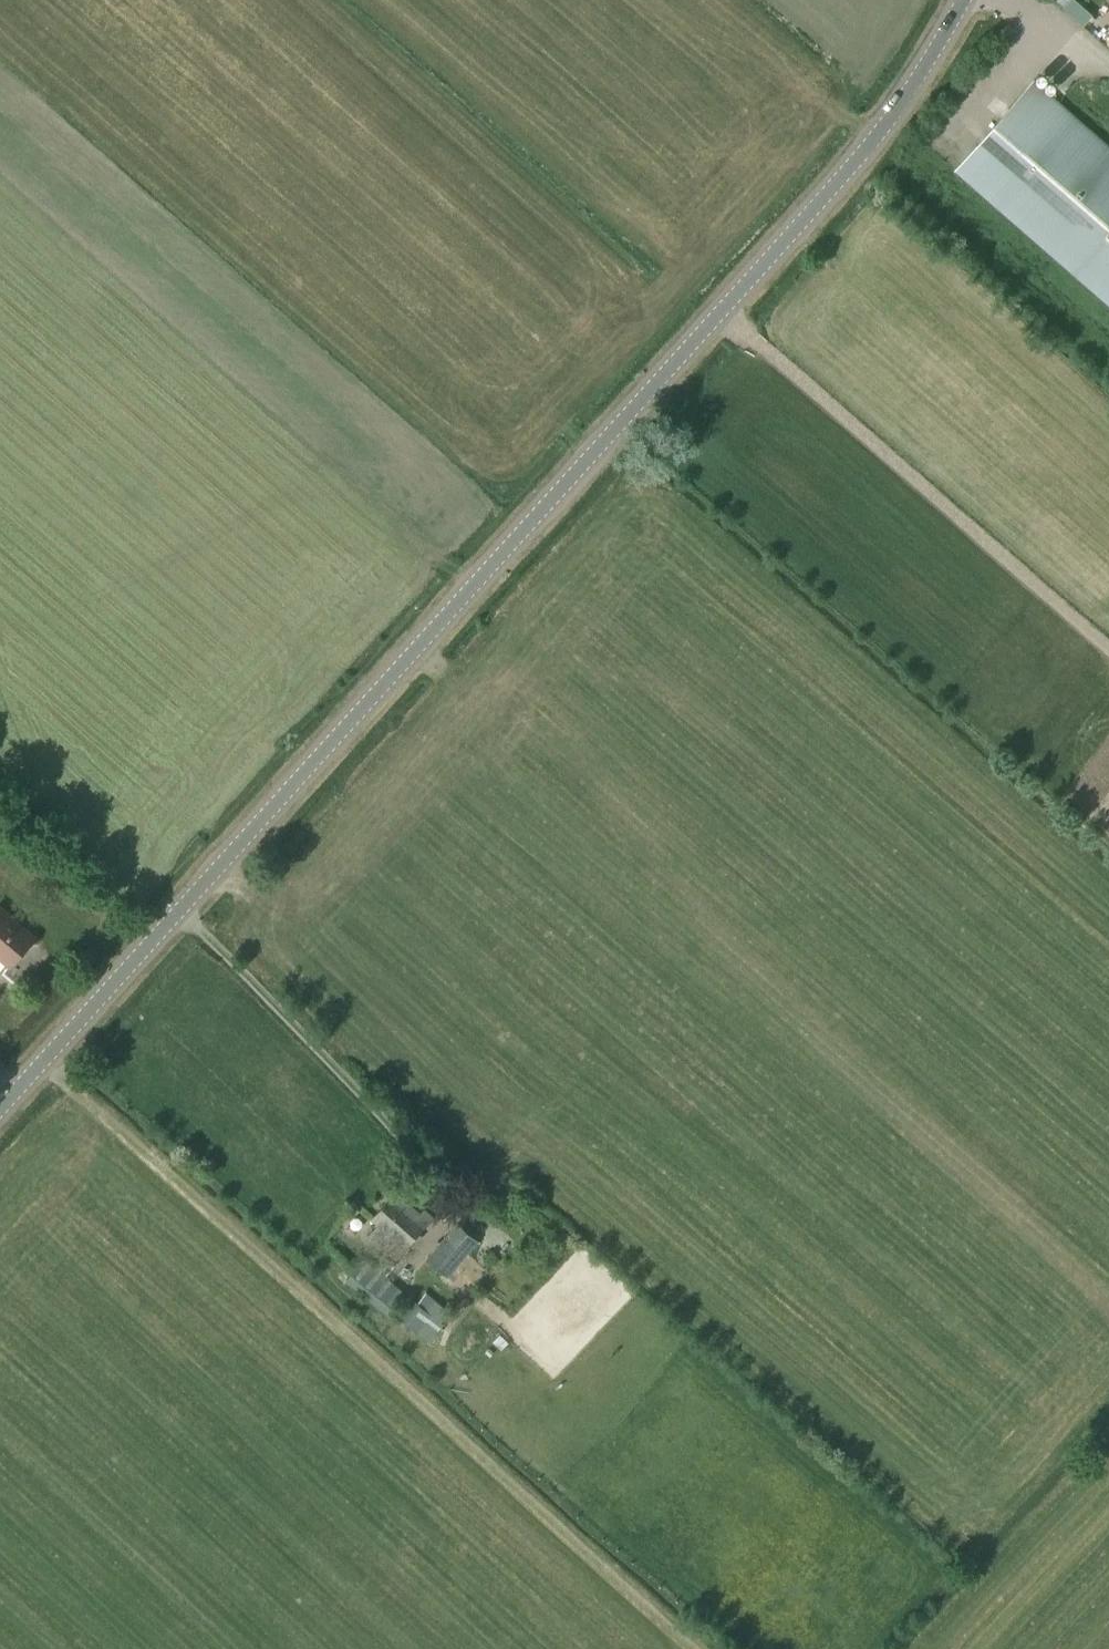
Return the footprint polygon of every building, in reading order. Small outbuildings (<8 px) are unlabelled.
[(1054,2),(1062,9),(1070,0),(1056,0),(1054,2)] [(1034,82),(954,174),(1108,308),(1108,147),(1034,82)] [(10,966),(34,937),(0,907),(0,957),(10,966)] [(417,1242),(421,1237),(417,1234),(426,1225),(418,1218),(421,1214),(398,1193),(373,1220),(405,1249),(414,1239),(417,1242)] [(514,1205),(508,1199),(497,1212),(503,1217),(514,1205)] [(448,1277),(478,1241),(459,1224),(428,1260),(448,1277)] [(388,1315),(406,1294),(364,1259),(347,1280),(388,1315)] [(450,1312),(426,1293),(418,1304),(417,1303),(412,1309),(407,1305),(397,1317),(417,1332),(419,1330),(431,1340),(443,1325),(441,1324),(450,1312)]
